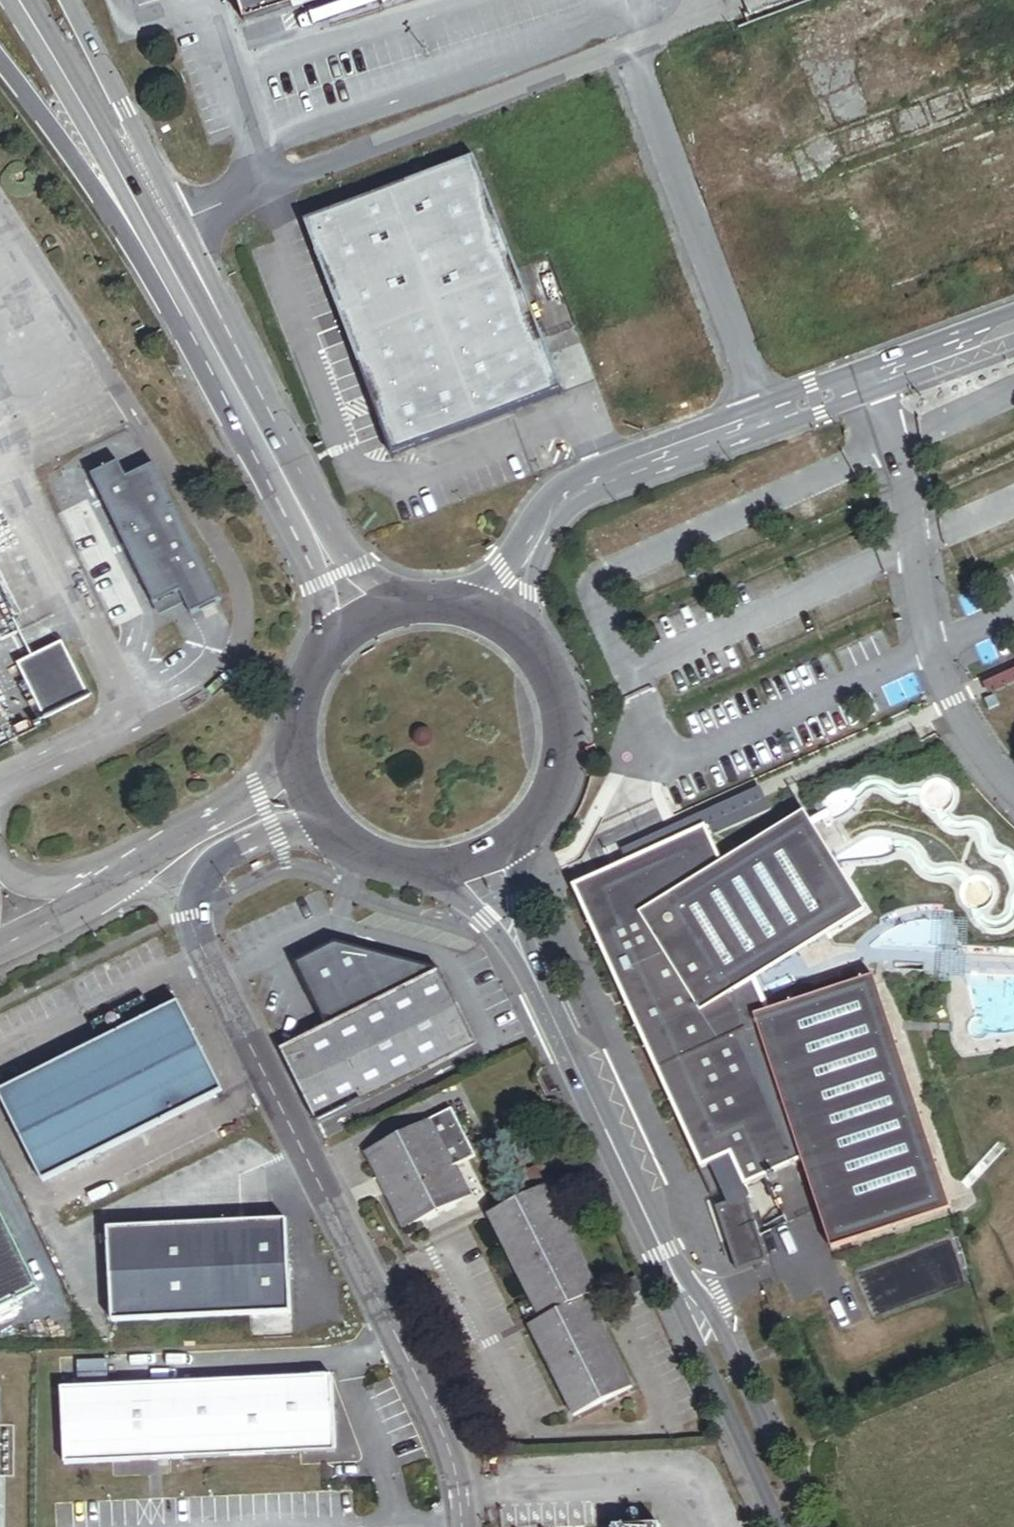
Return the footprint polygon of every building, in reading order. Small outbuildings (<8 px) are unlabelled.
[(245,20),(310,0),(239,0),(245,20)] [(563,392),(474,158),(304,223),(337,310),(349,341),(393,457),(563,392)] [(223,601),(157,467),(141,476),(129,481),(121,465),(94,479),(158,606),(167,601),(183,594),(188,605),(194,616),(204,611),(223,601)] [(90,697),(63,644),(18,667),(45,720),(90,697)] [(1005,656),(973,669),(978,681),(1010,668),(1013,666),(1013,652),(1005,656)] [(618,852),(623,864),(701,828),(707,840),(767,812),(761,800),(756,790),(618,852)] [(752,981),(861,913),(801,815),(718,866),(707,840),(701,828),(623,864),(569,888),(698,1171),(707,1167),(727,1158),(741,1189),(799,1163),(828,1252),(947,1212),(870,980),(771,1012),(752,981)] [(965,924),(940,923),(939,955),(963,956),(965,924)] [(365,1097),(474,1042),(442,972),(337,943),(308,958),(305,968),(303,977),(329,1026),(365,1097)] [(179,1005),(0,1093),(0,1096),(44,1183),(223,1094),(179,1005)] [(318,1121),(365,1097),(329,1026),(281,1050),(318,1121)] [(448,1132),(440,1116),(433,1120),(441,1135),(448,1132)] [(457,1168),(441,1135),(433,1120),(367,1152),(405,1231),(464,1202),(449,1171),(457,1168)] [(727,1158),(707,1167),(725,1206),(745,1199),(741,1189),(727,1158)] [(472,1198),(457,1168),(449,1171),(464,1202),(472,1198)] [(543,1183),(536,1168),(518,1176),(525,1191),(543,1183)] [(577,1414),(628,1389),(584,1300),(596,1294),(544,1189),(495,1213),(546,1318),(533,1325),(577,1414)] [(725,1206),(713,1210),(734,1274),(753,1267),(769,1262),(748,1198),(745,1199),(725,1206)] [(0,1215),(0,1311),(38,1292),(0,1215)] [(291,1316),(287,1223),(110,1230),(114,1323),(291,1316)] [(335,1453),(331,1377),(64,1390),(68,1466),(335,1453)]
